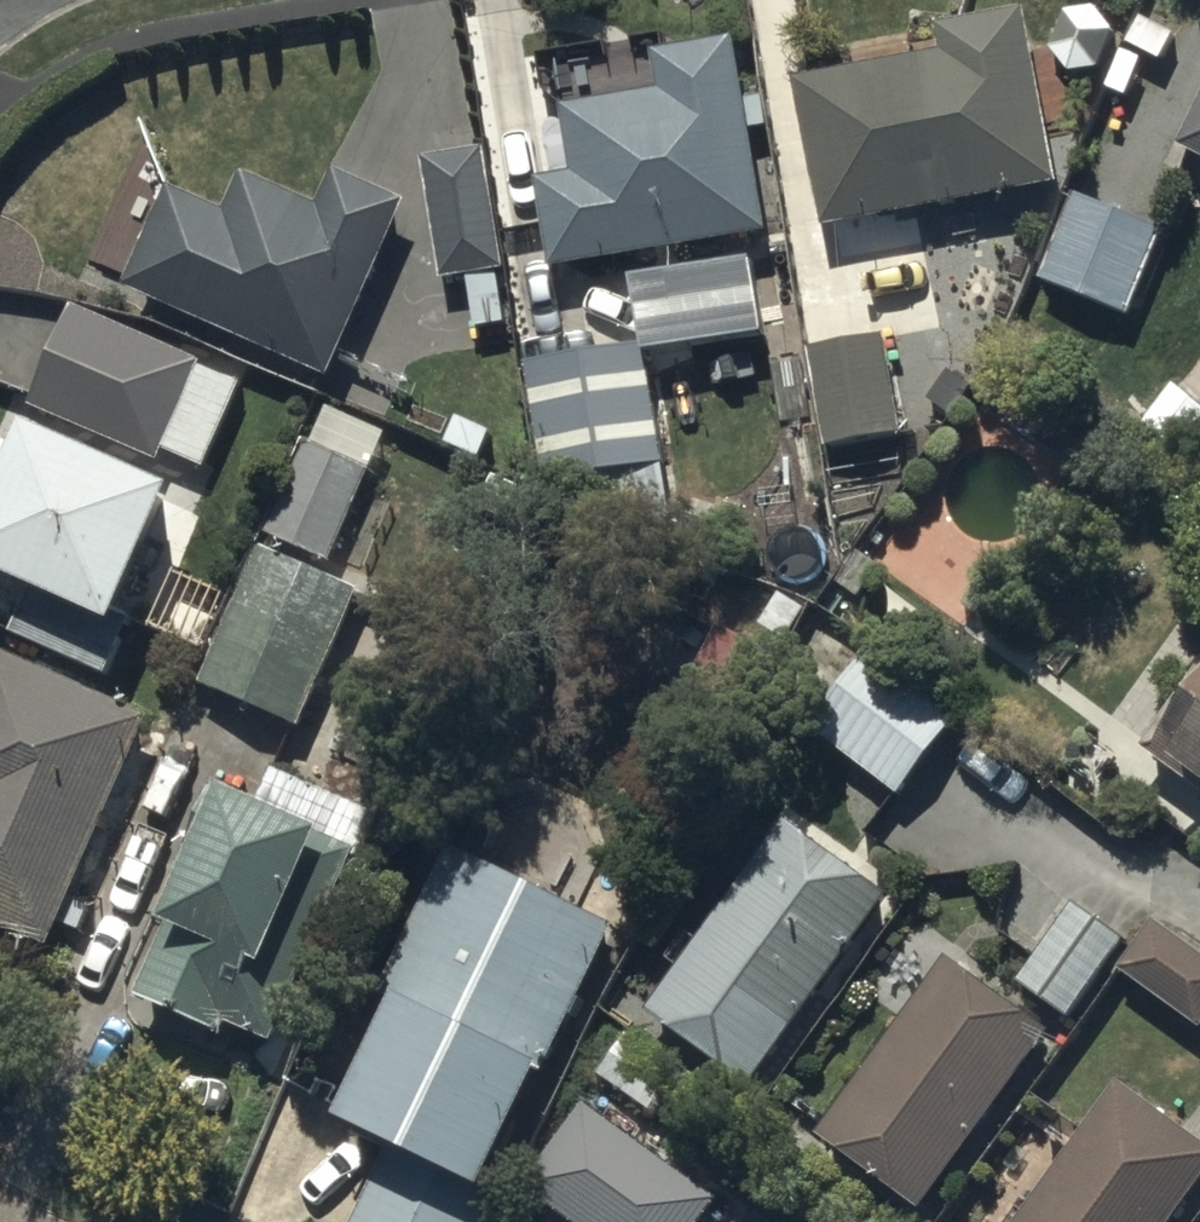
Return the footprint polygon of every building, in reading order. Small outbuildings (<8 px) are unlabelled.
[(787,64),(816,220),(1054,177),(1022,0),(1021,0),(935,16),(939,37),(787,64)] [(542,261),(543,261),(764,224),(731,27),(650,40),(657,79),(557,96),(568,164),(527,171),(542,261)] [(1176,145),(1199,156),(1199,93),(1176,145)] [(484,140),(418,149),(434,276),(500,268),(484,140)] [(165,174),(118,275),(326,372),(410,193),(341,161),(324,197),(241,158),(222,200),(165,174)] [(1072,186),(1036,270),(1126,308),(1162,225),(1072,186)] [(36,570),(12,627),(108,668),(132,612),(121,606),(179,470),(162,463),(167,450),(204,466),(242,376),(204,360),(206,354),(72,297),(0,467),(0,555),(36,570)] [(885,329),(810,341),(827,450),(903,438),(885,329)] [(645,332),(527,360),(555,478),(673,450),(645,332)] [(301,429),(196,677),(296,719),(355,580),(333,571),(379,462),(301,429)] [(716,622),(681,699),(739,725),(774,649),(716,622)] [(52,933),(150,705),(0,640),(0,911),(52,933)] [(873,642),(811,725),(895,788),(957,705),(873,642)] [(1199,787),(1199,645),(1132,737),(1199,787)] [(228,763),(164,906),(176,912),(140,987),(221,1025),(228,1010),(276,1033),(367,842),(325,822),(330,812),(228,763)] [(745,1073),(886,890),(787,814),(646,997),(745,1073)] [(388,1126),(345,1221),(482,1221),(502,1176),(492,1171),(547,1048),(556,1052),(618,914),(452,839),(388,984),(396,988),(343,1105),(388,1126)] [(1064,896),(1009,973),(1064,1012),(1119,935),(1064,896)] [(1114,958),(1199,1020),(1199,1018),(1199,949),(1148,911),(1114,958)] [(917,1203),(1044,1028),(942,949),(810,1121),(822,1130),(917,1203)] [(626,1018),(591,1063),(670,1124),(705,1079),(626,1018)] [(1002,1221),(1172,1221),(1199,1184),(1199,1130),(1118,1069),(1002,1221)] [(522,1175),(583,1221),(693,1221),(714,1195),(583,1095),(522,1175)]
